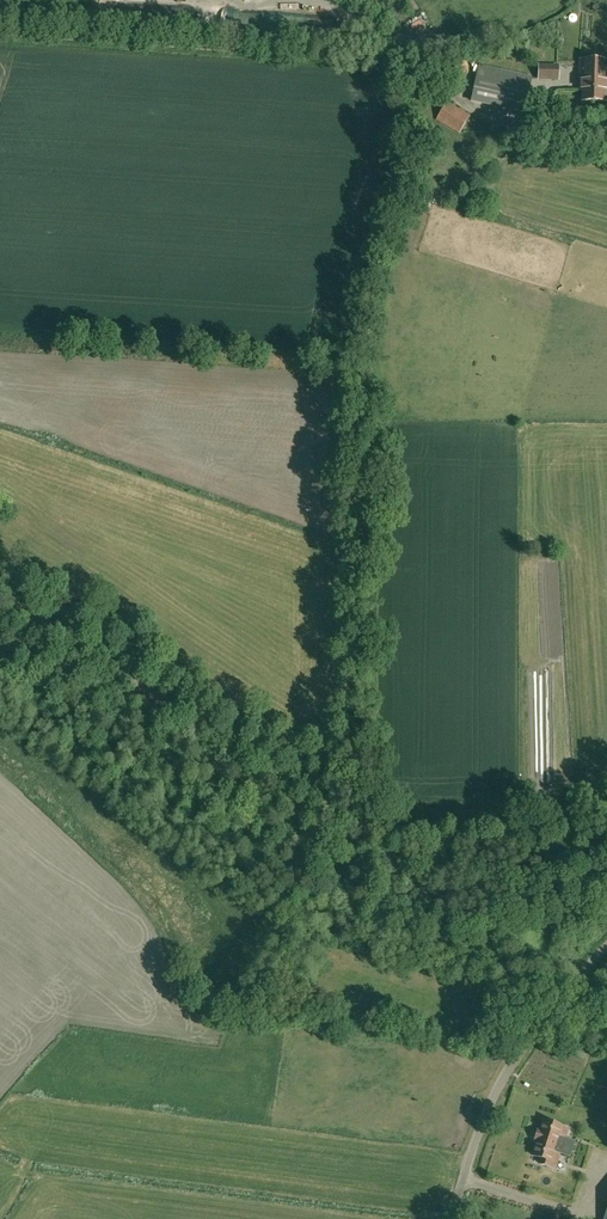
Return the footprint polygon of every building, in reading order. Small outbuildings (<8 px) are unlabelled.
[(422,43),(436,32),(426,20),(412,30),(422,43)] [(605,61),(580,61),(579,80),(583,80),(582,101),(604,102),(604,92),(606,92),(606,80),(603,80),(603,72),(604,72),(605,61)] [(532,77),(478,65),(471,101),(524,112),(532,77)] [(539,79),(558,79),(558,66),(539,66),(539,79)] [(469,116),(446,103),(437,120),(460,133),(469,116)] [(569,1155),(574,1141),(558,1136),(561,1127),(545,1122),(534,1155),(543,1158),(541,1163),(548,1166),(553,1150),(569,1155)]
